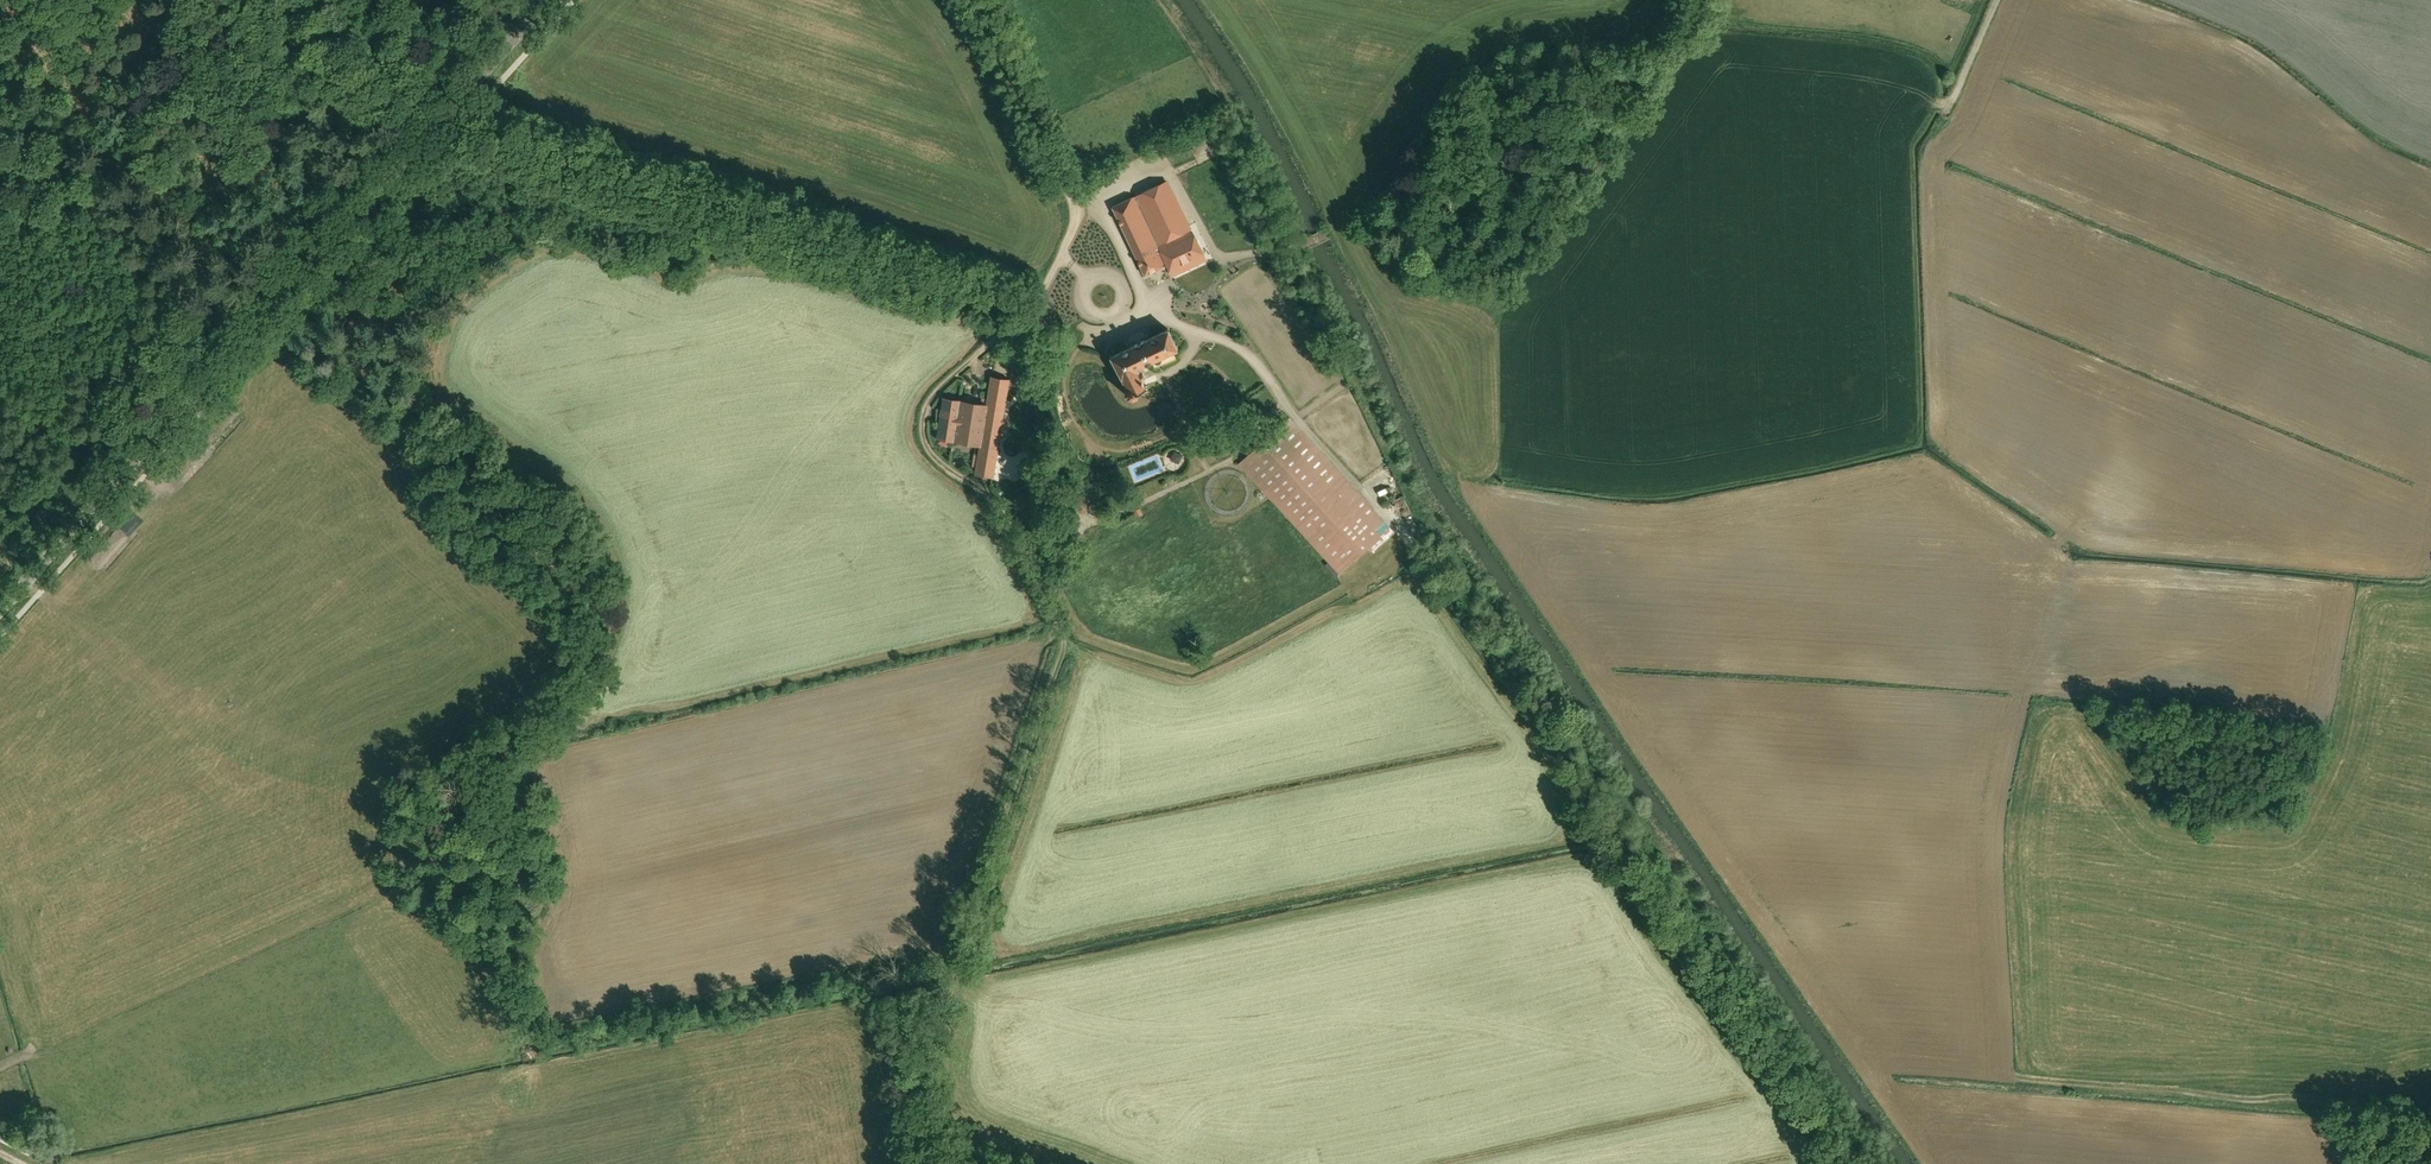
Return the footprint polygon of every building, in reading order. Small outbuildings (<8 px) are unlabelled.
[(1168,182),(1113,208),(1145,275),(1168,264),(1173,275),(1205,260),(1168,182)] [(1187,273),(1178,276),(1181,282),(1190,279),(1187,273)] [(1111,356),(1130,397),(1148,389),(1138,368),(1178,349),(1168,329),(1111,356)] [(993,379),(988,407),(982,445),(977,473),(993,476),(1009,381),(993,379)] [(954,440),(960,402),(945,400),(939,438),(954,440)] [(960,402),(954,440),(982,445),(988,407),(960,402)] [(1290,417),(1240,463),(1329,561),(1325,565),(1336,577),(1369,547),(1374,552),(1395,532),(1290,417)] [(1175,463),(1185,468),(1191,457),(1180,452),(1175,463)] [(1140,484),(1170,473),(1162,454),(1133,465),(1140,484)] [(1340,574),(1344,578),(1361,564),(1358,560),(1340,574)]
